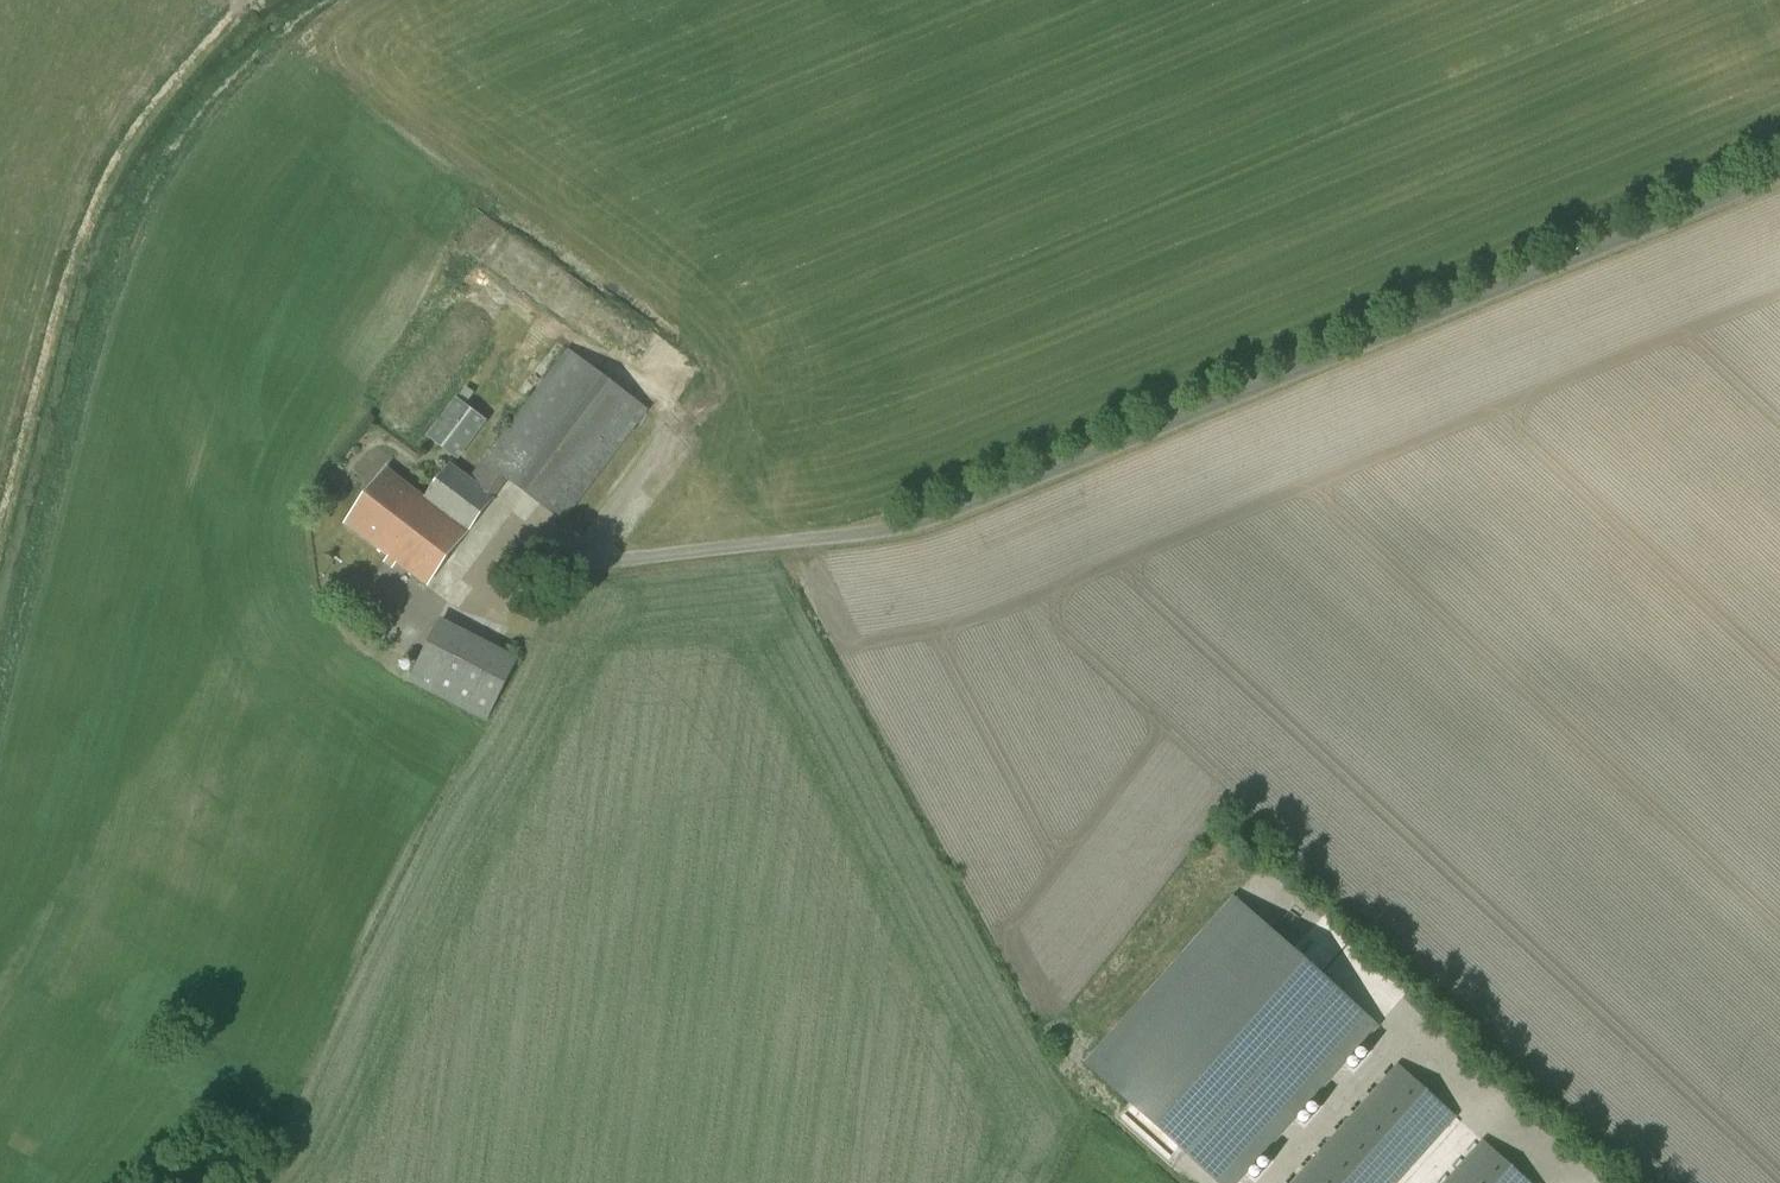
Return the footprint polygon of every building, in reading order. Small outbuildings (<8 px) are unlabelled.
[(346,524),(427,586),(494,498),(494,499),(509,481),(564,522),(649,410),(568,348),(469,479),(450,465),(426,498),(387,469),(346,524)] [(488,421),(456,397),(427,437),(459,460),(488,421)] [(519,658),(441,618),(408,681),(487,721),(519,658)] [(1295,1120),(1299,1116),(1301,1113),(1304,1110),(1308,1106),(1310,1103),(1344,1065),(1348,1062),(1350,1058),(1354,1055),(1357,1052),(1359,1049),(1380,1026),(1234,896),(1084,1063),(1130,1105),(1118,1119),(1173,1168),(1186,1155),(1217,1182),(1238,1182),(1246,1175),(1249,1172),(1252,1168),(1256,1164),(1257,1162),(1259,1160),(1295,1120)] [(1457,1118),(1398,1064),(1292,1182),(1399,1182),(1457,1118)] [(1482,1141),(1445,1182),(1529,1182),(1482,1141)]
